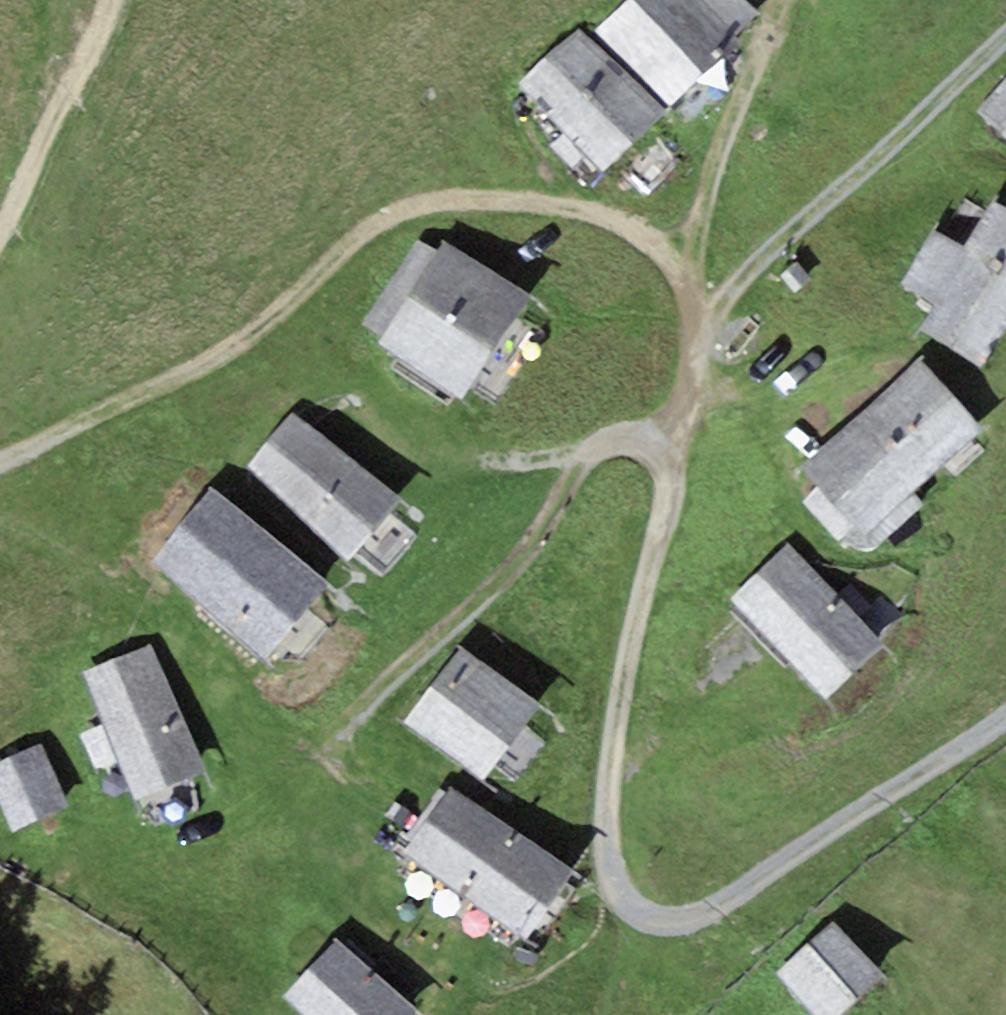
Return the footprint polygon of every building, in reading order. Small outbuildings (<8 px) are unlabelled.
[(596,30),(670,104),(738,36),(759,15),(744,0),(626,0),(596,30)] [(666,114),(579,28),(521,87),(608,173),(666,114)] [(1005,140),(1005,83),(978,114),(1005,140)] [(1005,328),(1005,211),(995,204),(965,251),(935,231),(900,285),(931,305),(916,328),(982,366),(1005,328)] [(529,296),(444,243),(379,347),(464,401),(529,296)] [(864,536),(981,431),(919,362),(801,467),(864,536)] [(290,413),(238,482),(347,564),(399,494),(290,413)] [(331,585),(211,488),(146,566),(267,664),(331,585)] [(883,646),(787,542),(728,596),(825,700),(883,646)] [(206,774),(151,648),(82,677),(137,803),(206,774)] [(540,706),(460,648),(406,723),(487,780),(540,706)] [(41,745),(0,762),(0,809),(10,831),(67,806),(41,745)] [(574,872),(450,787),(401,859),(526,943),(574,872)] [(884,977),(833,924),(777,976),(815,1014),(843,1014),(884,977)] [(335,940),(283,1000),(301,1014),(419,1014),(420,1014),(335,940)]
